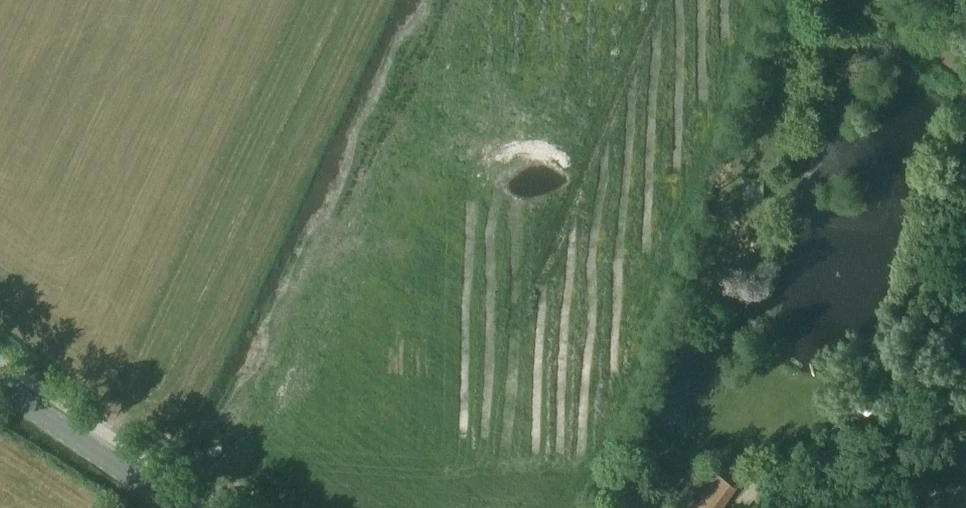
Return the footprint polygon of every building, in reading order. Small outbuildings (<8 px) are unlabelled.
[(737,488),(705,465),(673,507),(722,507),(737,488)]
